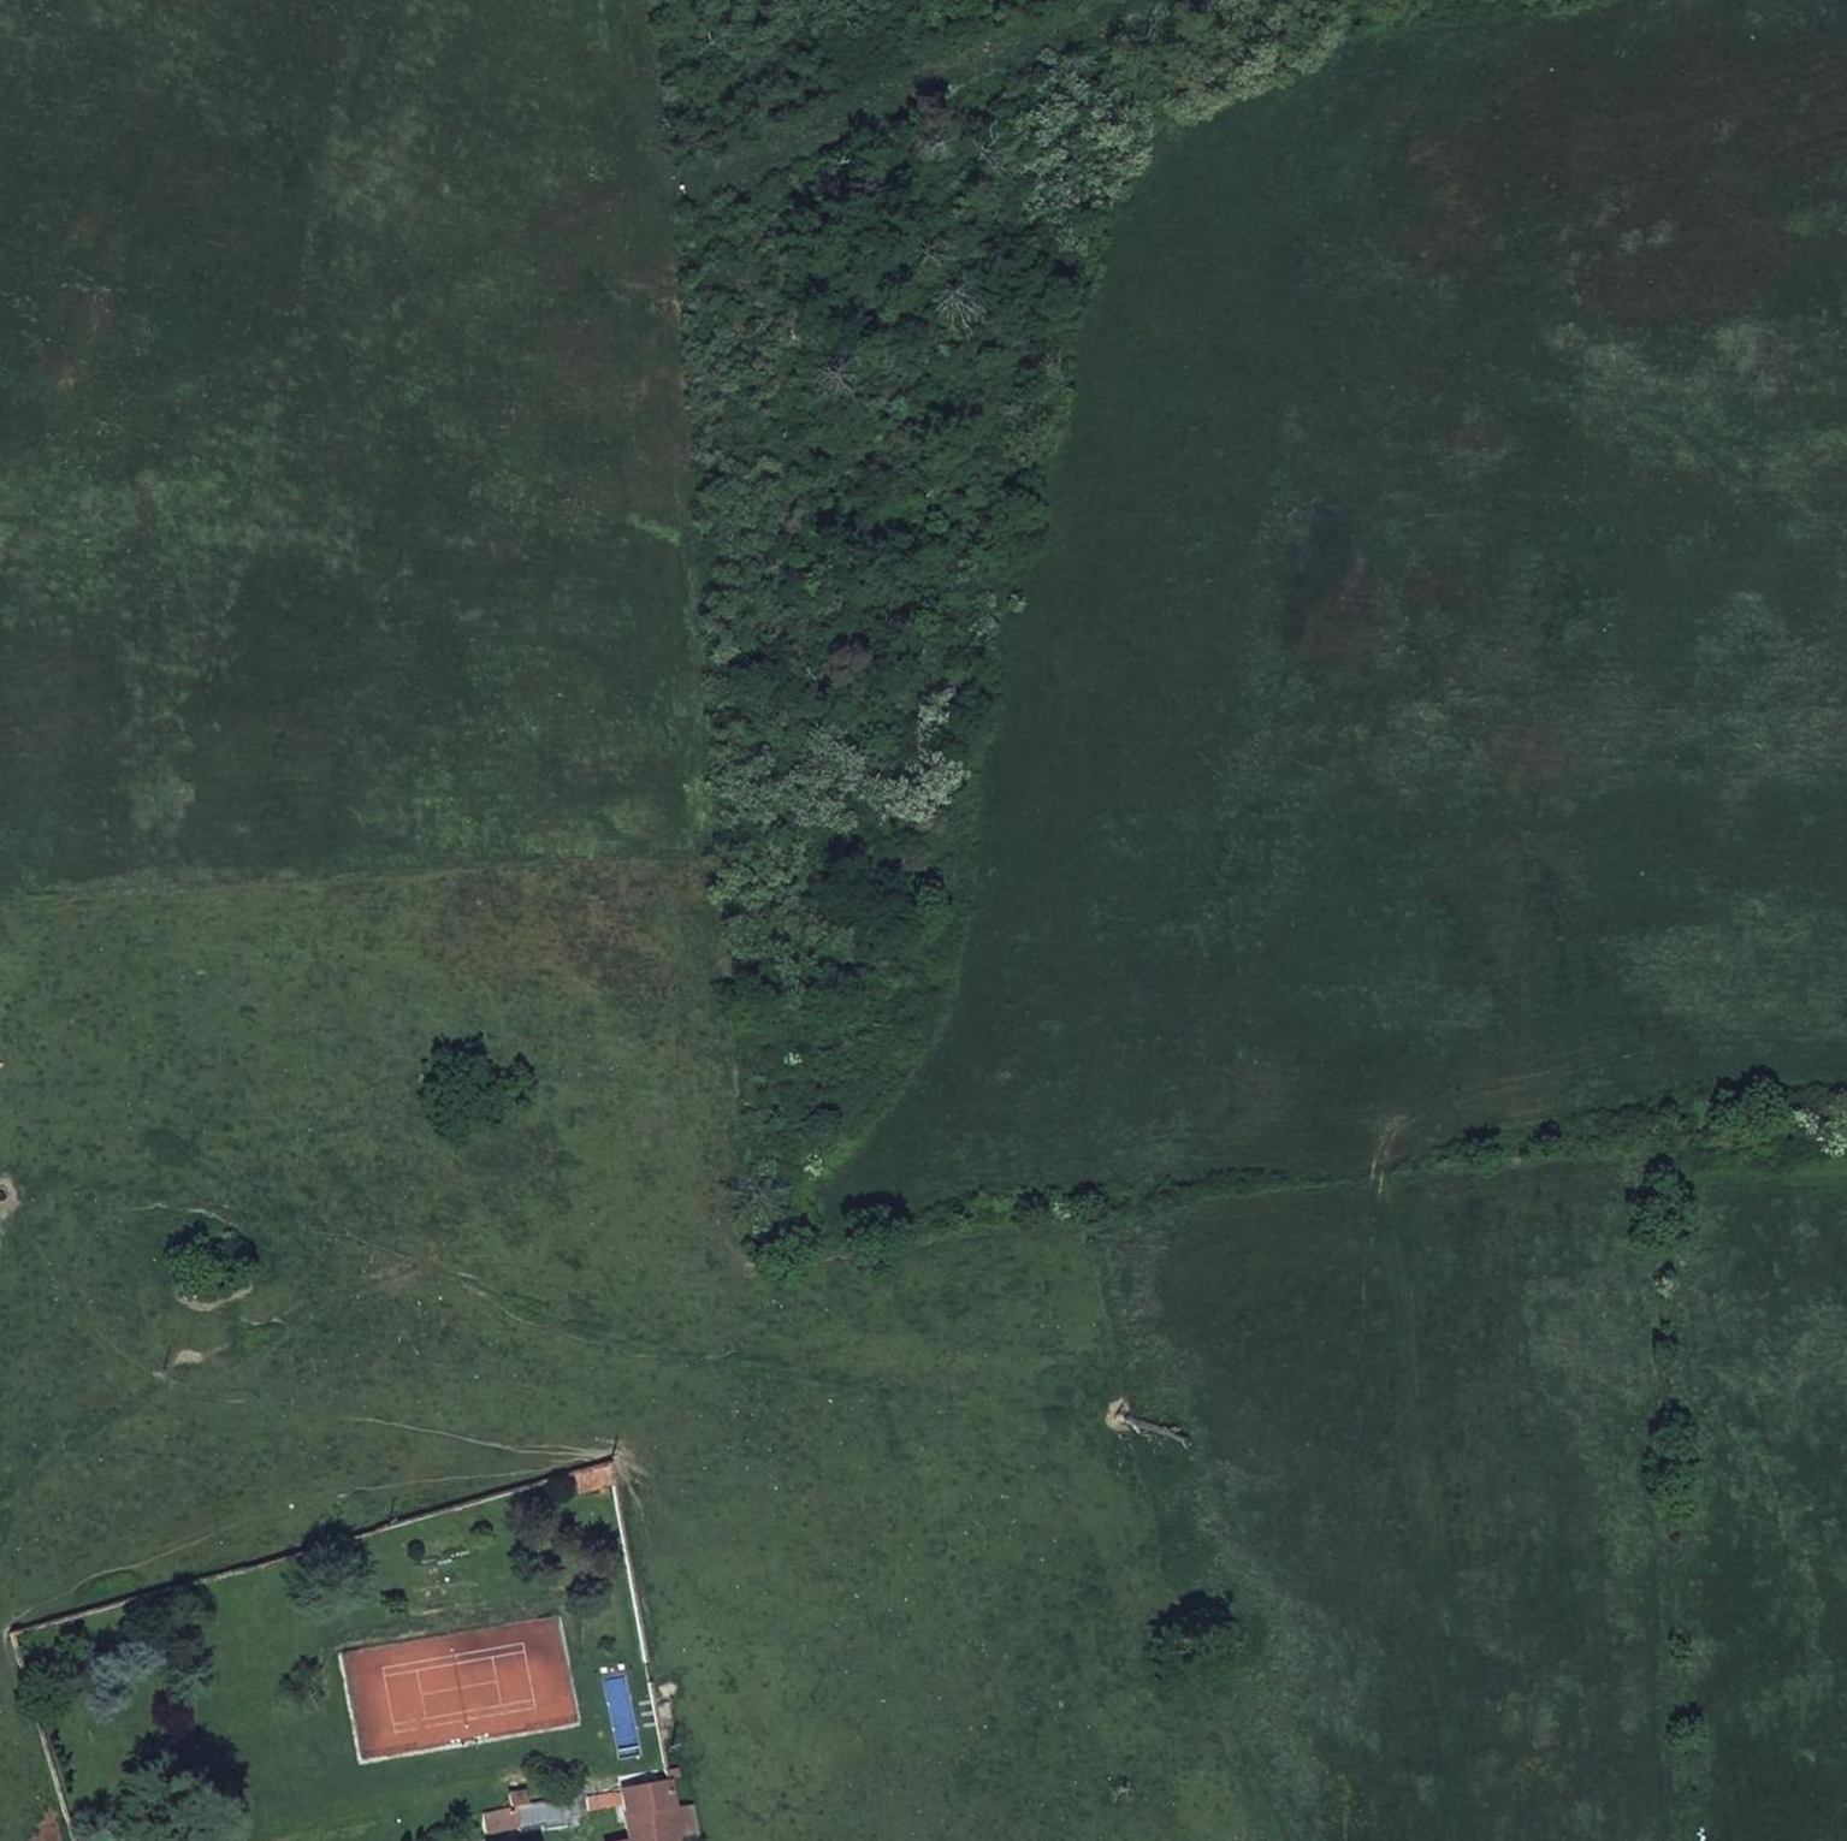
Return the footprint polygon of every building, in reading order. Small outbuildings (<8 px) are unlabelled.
[(608,1462),(571,1473),(575,1495),(613,1484),(608,1462)] [(665,1769),(666,1779),(676,1777),(674,1765),(665,1769)] [(673,1815),(666,1779),(629,1785),(618,1787),(622,1804),(628,1838),(616,1840),(679,1840),(673,1815)] [(588,1810),(622,1804),(618,1787),(584,1794),(588,1810)] [(513,1807),(517,1826),(519,1836),(567,1826),(562,1797),(513,1807)] [(513,1807),(482,1813),(488,1833),(517,1826),(513,1807)] [(679,1840),(697,1840),(692,1810),(673,1815),(679,1840)]
